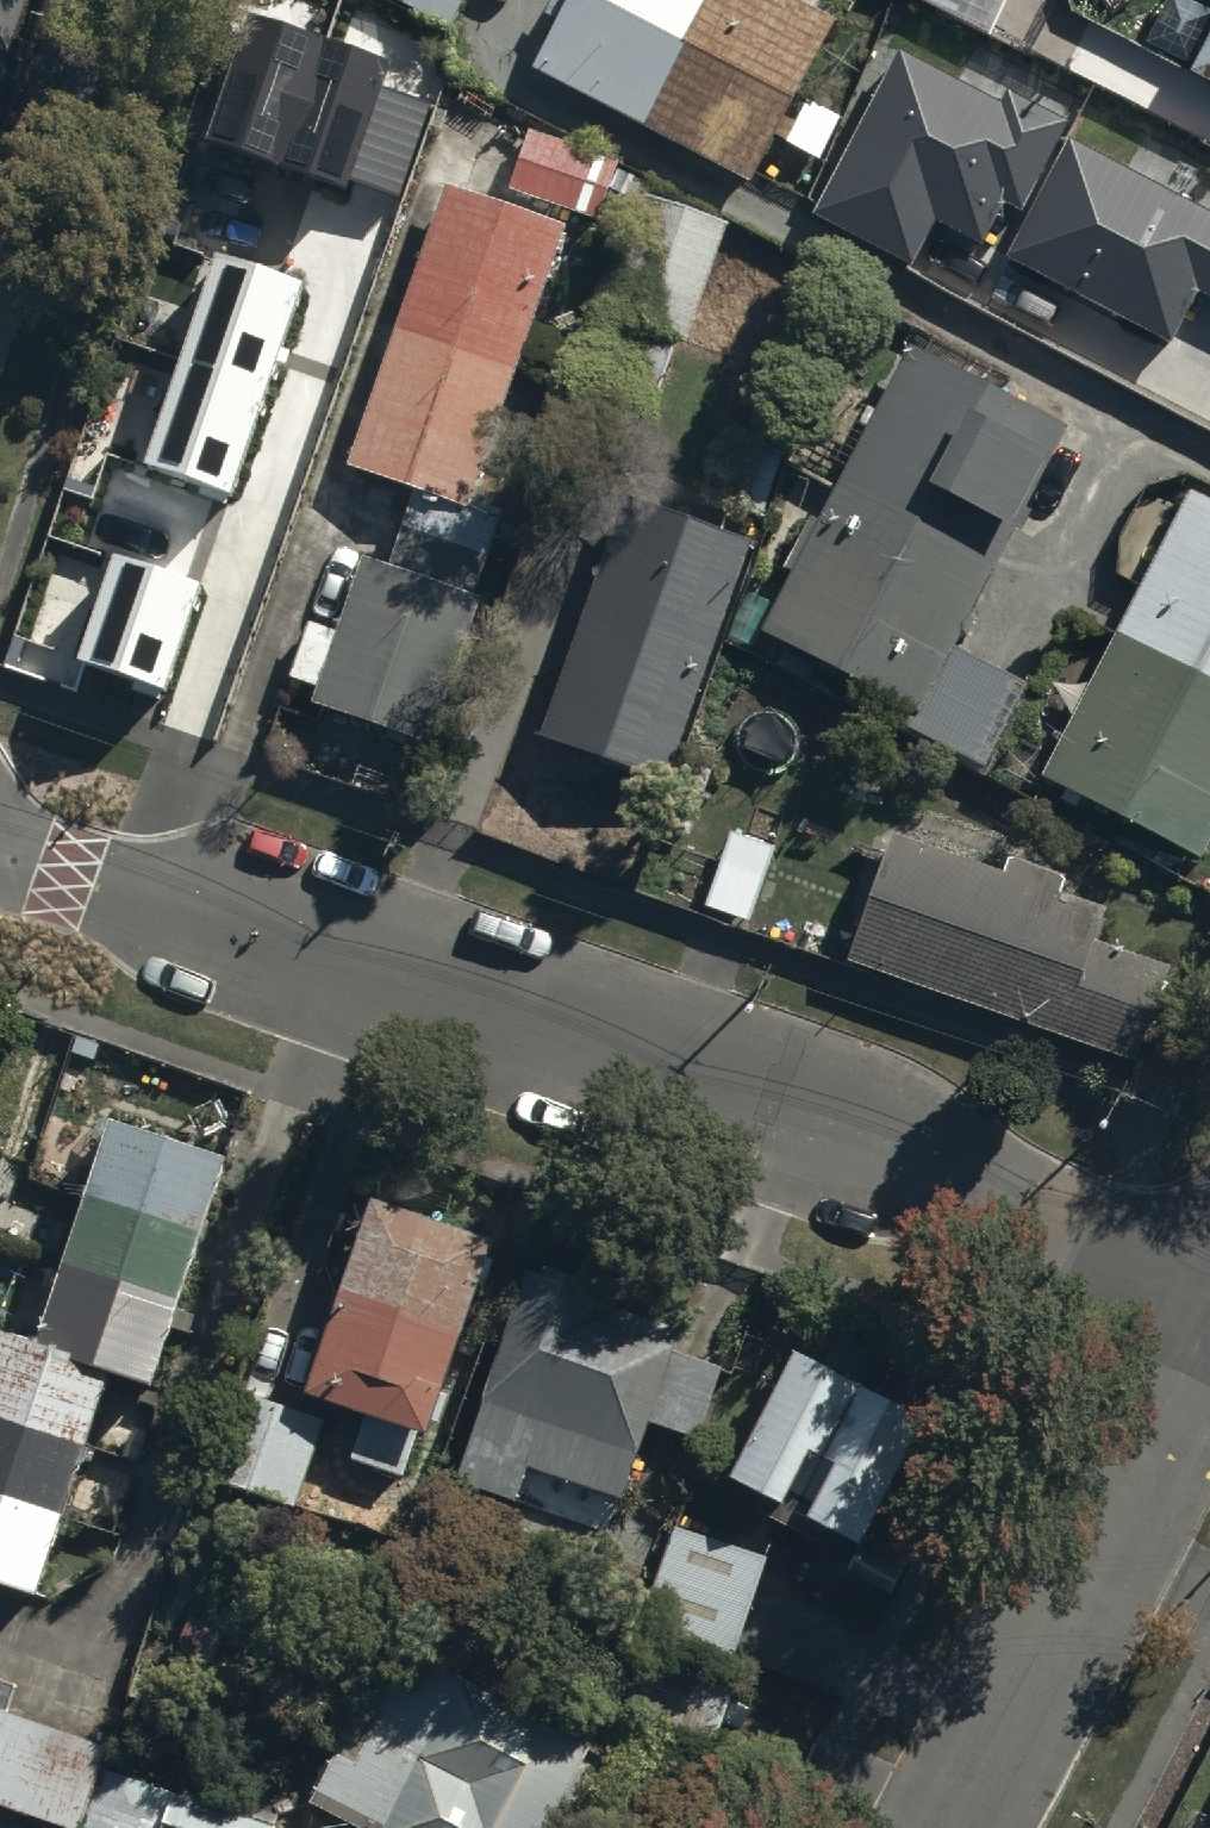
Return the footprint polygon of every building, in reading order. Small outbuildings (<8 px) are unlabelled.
[(10,0),(0,0),(0,28),(10,0)] [(449,29),(464,0),(394,0),(449,29)] [(750,174),(835,12),(812,0),(563,0),(532,60),(750,174)] [(250,13),(206,145),(344,191),(348,179),(405,198),(436,106),(381,88),(390,60),(250,13)] [(1209,72),(1209,22),(1190,61),(1209,72)] [(901,48),(814,211),(911,262),(937,214),(979,237),(1001,197),(1017,206),(1063,121),(1004,89),(999,99),(901,48)] [(619,162),(525,126),(504,181),(599,216),(619,162)] [(1012,254),(1167,333),(1192,284),(1209,293),(1209,212),(1071,141),(1012,254)] [(339,462),(410,489),(382,564),(358,555),(305,696),(427,742),(480,601),(464,595),(498,504),(466,492),(566,228),(445,182),(339,462)] [(724,221),(638,189),(593,308),(603,312),(571,397),(636,421),(669,336),(679,340),(724,221)] [(216,258),(146,468),(229,495),(300,286),(216,258)] [(757,632),(901,708),(894,721),(986,769),(1025,695),(945,653),(1065,425),(909,343),(757,632)] [(707,500),(760,520),(782,461),(730,442),(707,500)] [(1196,858),(1209,832),(1209,499),(1190,488),(1039,776),(1196,858)] [(536,736),(663,783),(754,542),(627,495),(536,736)] [(80,659),(167,688),(202,586),(115,556),(80,659)] [(702,903),(753,922),(782,846),(731,827),(702,903)] [(894,828),(848,957),(1137,1056),(1174,960),(1093,929),(1110,885),(1010,847),(1002,869),(894,828)] [(37,1591),(111,1370),(151,1383),(227,1155),(110,1117),(37,1338),(0,1326),(0,1579),(37,1591)] [(497,1240),(367,1197),(303,1389),(365,1409),(350,1454),(419,1476),(497,1240)] [(453,1489),(609,1540),(675,1338),(602,1314),(608,1296),(526,1269),(522,1282),(453,1489)] [(863,1546),(928,1420),(795,1351),(729,1477),(785,1505),(776,1523),(800,1535),(809,1518),(863,1546)] [(328,1426),(234,1393),(205,1474),(300,1507),(328,1426)] [(675,1527),(641,1626),(733,1657),(766,1558),(675,1527)] [(608,1745),(409,1647),(372,1721),(347,1709),(302,1798),(363,1827),(567,1827),(608,1745)] [(71,1825),(98,1748),(0,1713),(0,1800),(71,1825)] [(279,1826),(175,1791),(163,1827),(279,1827),(279,1826)]
